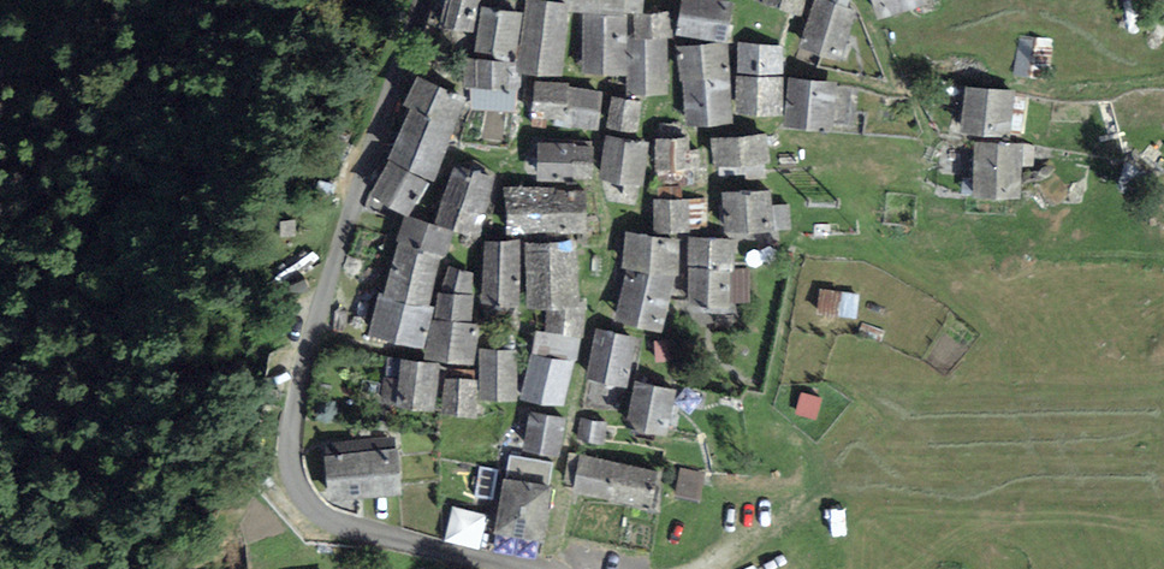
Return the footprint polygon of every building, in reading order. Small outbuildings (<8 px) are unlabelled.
[(433,23),(472,33),(480,0),(438,0),(433,23)] [(527,0),(526,0),(518,68),(559,72),(567,4),(527,0)] [(572,7),(623,10),(623,7),(642,8),(642,0),(572,0),(572,7)] [(676,31),(727,40),(734,0),(680,0),(676,31)] [(760,0),(801,12),(804,0),(760,0)] [(835,0),(813,0),(798,46),(840,59),(857,7),(835,0)] [(880,18),(928,1),(928,0),(874,0),(880,18)] [(521,9),(481,3),(475,48),(515,53),(521,9)] [(633,14),(634,36),(667,36),(672,36),(670,10),(633,14)] [(626,12),(582,12),(582,71),(626,71),(626,12)] [(628,36),(628,91),(667,91),(667,36),(634,36),(628,36)] [(1053,40),(1018,36),(1013,74),(1047,78),(1053,40)] [(783,42),(738,41),(737,109),(781,110),(783,42)] [(727,42),(679,46),(686,121),(734,117),(727,42)] [(511,57),(463,57),(463,86),(511,87),(511,57)] [(470,94),(416,68),(399,103),(409,107),(386,155),(389,157),(372,194),(407,211),(426,173),(431,176),(470,94)] [(837,81),(789,75),(784,121),(831,127),(837,81)] [(567,81),(534,78),(531,116),(562,119),(562,123),(598,126),(601,90),(567,87),(567,81)] [(1014,91),(964,85),(959,128),(1008,134),(1014,91)] [(644,99),(611,94),(598,177),(643,184),(649,140),(638,138),(644,99)] [(766,131),(710,135),(712,164),(768,160),(766,131)] [(690,136),(654,135),(654,166),(704,166),(704,149),(690,149),(690,136)] [(590,142),(536,140),(535,178),(589,179),(590,142)] [(1020,142),(973,142),(973,194),(1020,194),(1020,142)] [(433,220),(402,216),(368,331),(423,344),(423,355),(469,364),(474,332),(469,330),(470,274),(449,264),(442,261),(452,228),(476,234),(497,173),(452,161),(433,220)] [(582,185),(504,185),(504,230),(582,230),(582,185)] [(771,188),(722,191),(724,230),(773,227),(771,188)] [(687,197),(652,198),(653,230),(688,228),(687,197)] [(680,236),(627,229),(620,266),(626,266),(615,317),(660,329),(678,269),(680,236)] [(734,238),(688,236),(687,302),(729,303),(734,238)] [(573,237),(524,241),(529,304),(545,303),(544,330),(534,329),(530,353),(571,361),(577,362),(588,301),(578,300),(573,237)] [(520,241),(481,239),(477,299),(517,302),(520,241)] [(858,294),(819,288),(815,313),(855,317),(858,294)] [(635,336),(595,328),(585,376),(625,384),(635,336)] [(478,378),(445,374),(440,411),(471,412),(472,392),(516,393),(516,352),(480,349),(478,378)] [(571,361),(530,353),(520,397),(562,405),(571,361)] [(439,361),(400,357),(399,378),(383,376),(381,402),(434,407),(439,361)] [(674,386),(633,379),(624,423),(666,431),(674,386)] [(823,397),(799,392),(794,412),(815,418),(823,397)] [(565,416),(529,409),(521,447),(557,454),(565,416)] [(608,421),(579,417),(576,439),(604,443),(608,421)] [(395,446),(323,453),(327,497),(400,490),(395,446)] [(659,469),(580,454),(573,489),(652,505),(659,469)] [(681,502),(699,504),(702,477),(684,475),(681,502)] [(551,484),(503,476),(494,531),(542,539),(551,484)] [(474,548),(479,517),(451,513),(447,544),(474,548)]
